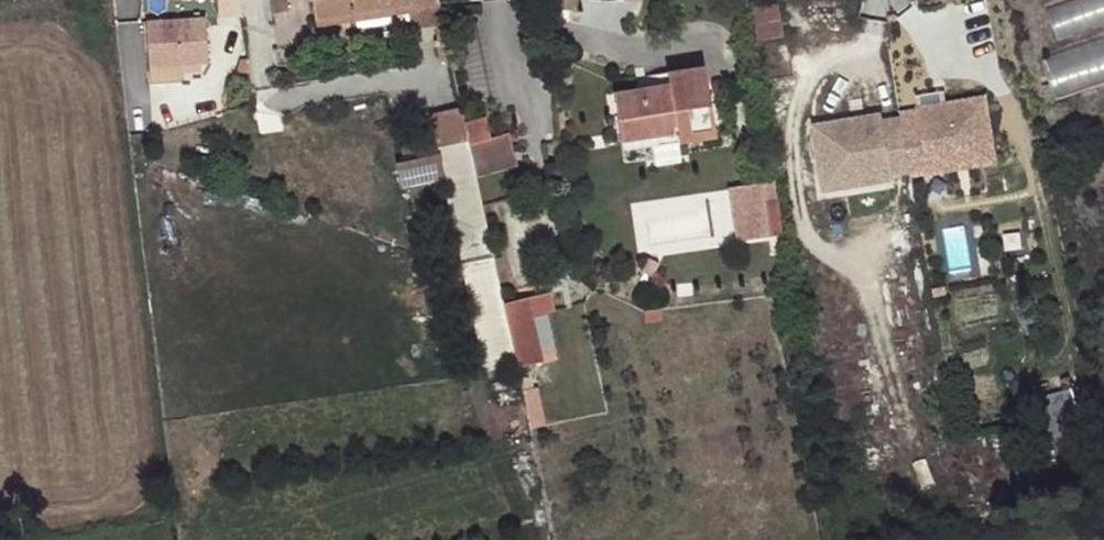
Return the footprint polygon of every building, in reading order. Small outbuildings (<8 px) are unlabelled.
[(289,15),(286,0),(269,0),(272,16),(289,15)] [(413,26),(434,24),(444,22),(439,0),(311,0),(314,21),(410,7),(413,26)] [(563,7),(578,8),(578,0),(564,0),(563,7)] [(1103,19),(1103,0),(1052,0),(1050,0),(1057,29),(1103,19)] [(448,42),(444,22),(434,24),(438,44),(448,42)] [(1045,57),(1059,97),(1103,81),(1103,36),(1045,57)] [(678,134),(679,143),(717,138),(705,69),(668,75),(670,87),(614,96),(621,144),(678,134)] [(992,97),(813,119),(822,188),(1000,166),(992,97)] [(431,115),(437,143),(468,137),(462,108),(431,115)] [(508,133),(469,142),(474,163),(512,153),(508,133)] [(622,152),(679,143),(678,134),(621,144),(622,152)] [(463,264),(494,258),(490,238),(474,163),(469,142),(468,137),(437,143),(463,264)] [(779,178),(730,184),(737,240),(773,235),(770,212),(783,210),(779,178)] [(512,341),(500,289),(469,296),(482,354),(513,346),(512,341)] [(549,290),(504,301),(520,367),(566,355),(549,290)]
